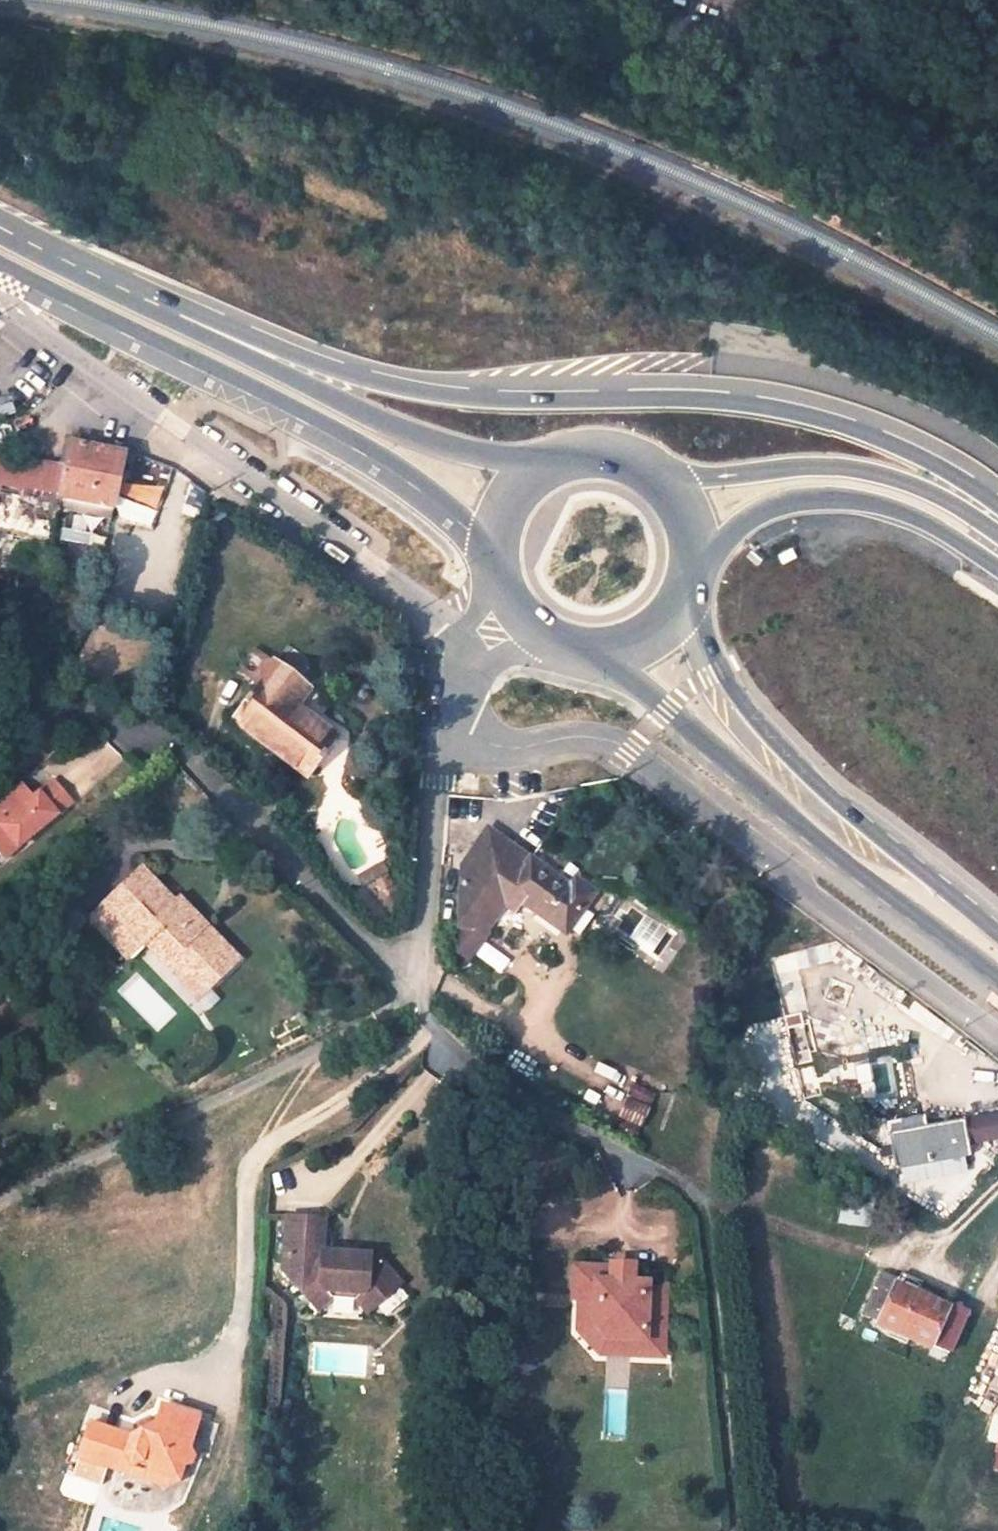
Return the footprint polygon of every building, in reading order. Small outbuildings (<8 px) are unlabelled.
[(0,458),(0,539),(22,544),(20,556),(27,557),(22,583),(77,594),(83,563),(51,557),(61,498),(115,508),(126,453),(72,443),(67,466),(20,456),(18,462),(0,458)] [(281,659),(236,720),(312,779),(343,739),(300,708),(314,686),(281,659)] [(0,797),(0,832),(12,848),(72,799),(55,778),(27,801),(14,785),(0,797)] [(570,886),(489,831),(464,869),(459,923),(492,928),(513,897),(567,931),(597,891),(576,877),(570,886)] [(4,854),(12,848),(0,832),(0,849),(4,854)] [(143,868),(108,902),(202,999),(243,959),(181,896),(175,902),(143,868)] [(614,1126),(637,1136),(656,1092),(633,1082),(614,1126)] [(929,1116),(889,1123),(896,1168),(975,1155),(968,1120),(931,1126),(929,1116)] [(321,1223),(286,1221),(283,1274),(310,1307),(328,1291),(358,1292),(373,1309),(399,1286),(374,1258),(319,1255),(321,1223)] [(633,1269),(610,1268),(610,1272),(609,1282),(632,1283),(633,1269)] [(638,1337),(644,1331),(663,1332),(666,1290),(649,1289),(650,1287),(632,1286),(632,1283),(609,1282),(610,1272),(573,1269),(571,1302),(577,1303),(592,1304),(591,1329),(604,1344),(638,1346),(638,1337)] [(971,1311),(882,1271),(862,1313),(881,1320),(879,1325),(951,1354),(971,1311)] [(353,1302),(365,1316),(373,1309),(358,1292),(328,1291),(310,1307),(317,1314),(332,1301),(353,1302)] [(575,1334),(597,1359),(661,1364),(663,1332),(644,1331),(638,1337),(638,1346),(604,1344),(591,1329),(592,1304),(577,1303),(575,1334)] [(128,1441),(87,1429),(76,1467),(119,1480),(139,1468),(151,1487),(166,1492),(181,1484),(185,1469),(189,1468),(192,1459),(186,1452),(195,1421),(157,1410),(152,1428),(128,1441)] [(135,1526),(108,1519),(105,1530),(133,1530),(135,1526)]
